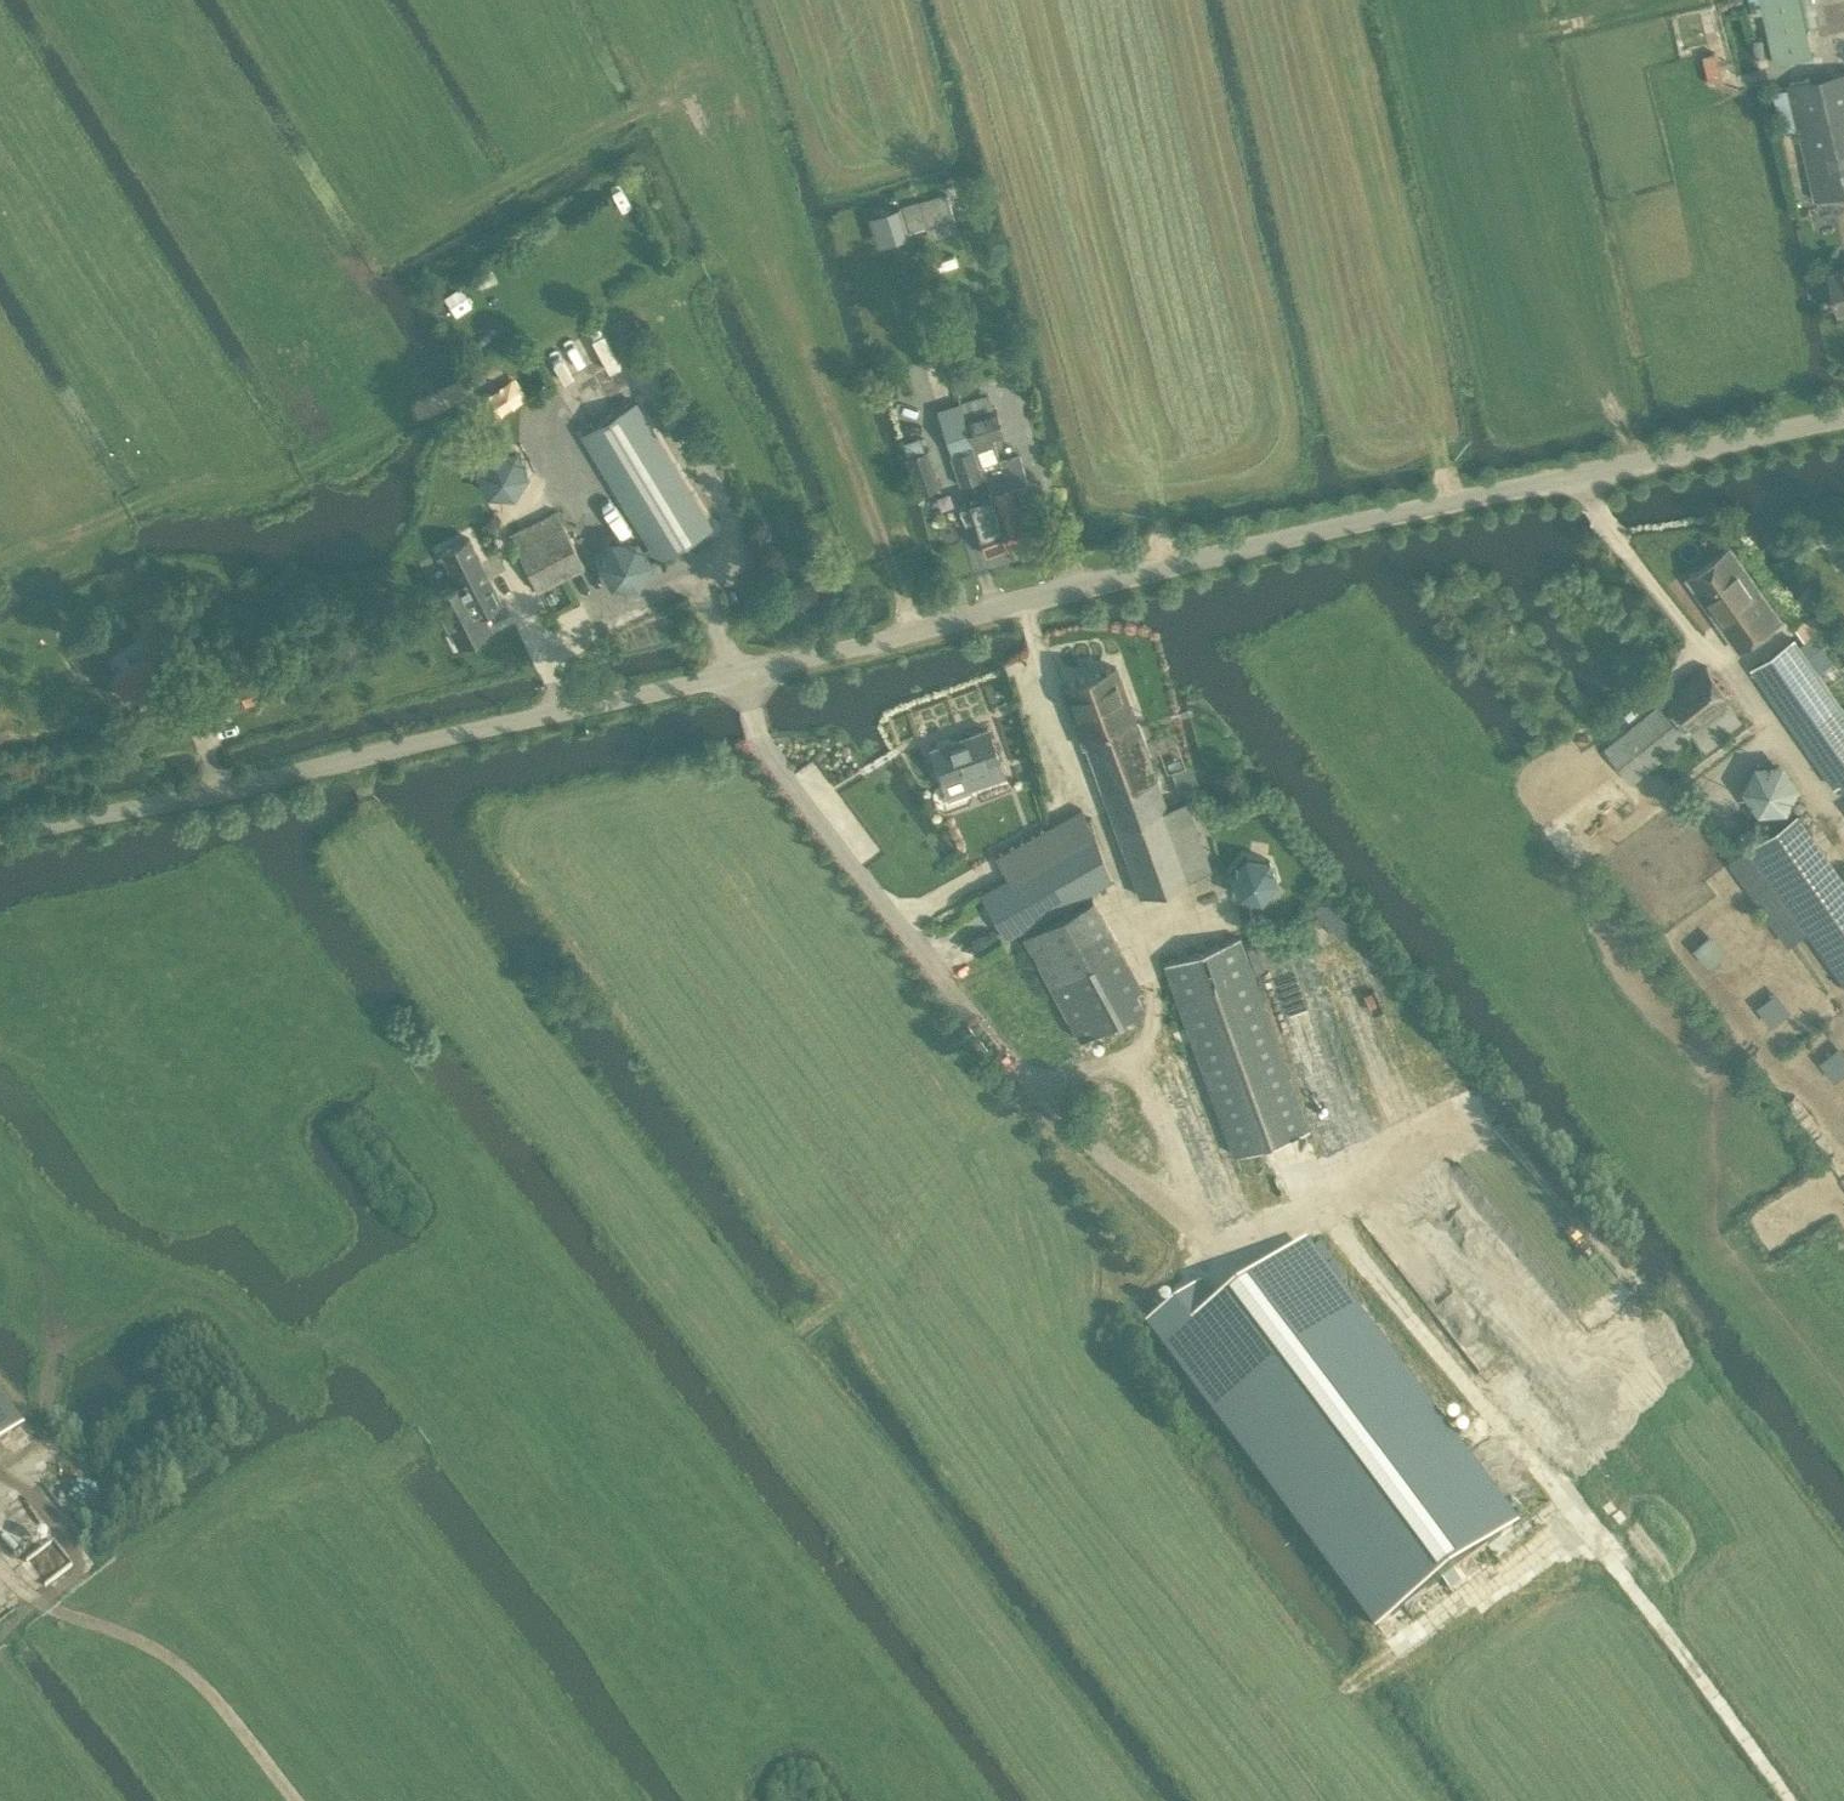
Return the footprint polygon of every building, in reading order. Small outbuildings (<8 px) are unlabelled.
[(1775,64),(1813,55),(1801,0),(1761,0),(1775,64)] [(1780,89),(1773,90),(1782,129),(1799,126),(1815,199),(1843,193),(1843,73),(1790,85),(1790,86),(1780,89)] [(906,231),(908,230),(927,224),(931,236),(959,228),(948,193),(901,208),(899,209),(906,231)] [(909,234),(908,230),(906,231),(899,209),(901,208),(900,205),(881,211),(890,240),(909,234)] [(1830,272),(1840,309),(1843,308),(1843,269),(1830,272)] [(961,403),(1008,548),(1031,541),(1028,532),(1039,528),(1025,483),(1028,482),(1020,455),(1001,460),(994,438),(1003,436),(994,406),(992,406),(989,395),(961,403)] [(714,526),(637,400),(581,434),(649,546),(645,549),(638,538),(611,538),(597,563),(612,587),(640,586),(653,561),(652,560),(656,557),(658,560),(714,526)] [(987,554),(1008,548),(961,403),(940,410),(963,485),(970,483),(975,501),(972,502),(976,516),(987,554)] [(490,447),(476,470),(488,494),(514,495),(528,473),(516,449),(490,447)] [(930,451),(908,458),(919,492),(941,486),(930,451)] [(563,524),(518,547),(541,590),(586,567),(563,524)] [(439,601),(437,606),(442,615),(447,617),(460,642),(492,626),(483,609),(502,599),(471,537),(443,550),(459,582),(435,594),(439,601)] [(1738,649),(1780,619),(1730,549),(1689,579),(1738,649)] [(166,675),(158,662),(185,646),(175,630),(141,651),(144,656),(114,675),(129,699),(166,675)] [(1795,640),(1753,670),(1835,786),(1840,783),(1843,789),(1843,709),(1795,640)] [(246,661),(231,667),(236,677),(250,672),(246,661)] [(1731,695),(1707,666),(1606,749),(1633,781),(1692,732),(1706,749),(1742,719),(1726,699),(1731,695)] [(1139,895),(1208,871),(1202,853),(1184,802),(1166,809),(1116,667),(1064,686),(1124,852),(1139,895)] [(1004,773),(988,729),(952,742),(949,740),(938,744),(938,747),(932,749),(949,798),(970,791),(968,786),(1004,773)] [(996,855),(1008,877),(980,892),(1006,938),(1111,879),(1081,808),(996,855)] [(1798,812),(1748,846),(1843,983),(1843,877),(1798,812)] [(1269,859),(1246,857),(1230,874),(1238,896),(1261,899),(1276,881),(1269,859)] [(1141,986),(1093,897),(1023,935),(1079,1039),(1145,1003),(1137,989),(1141,986)] [(1354,928),(1327,897),(1314,908),(1319,914),(1313,920),(1318,926),(1325,920),(1342,939),(1354,928)] [(1306,1129),(1290,1084),(1238,937),(1163,964),(1230,1155),(1306,1129)] [(1512,1527),(1301,1245),(1212,1311),(1195,1289),(1150,1323),(1378,1626),(1512,1527)] [(0,1397),(0,1440),(21,1424),(0,1397)]
